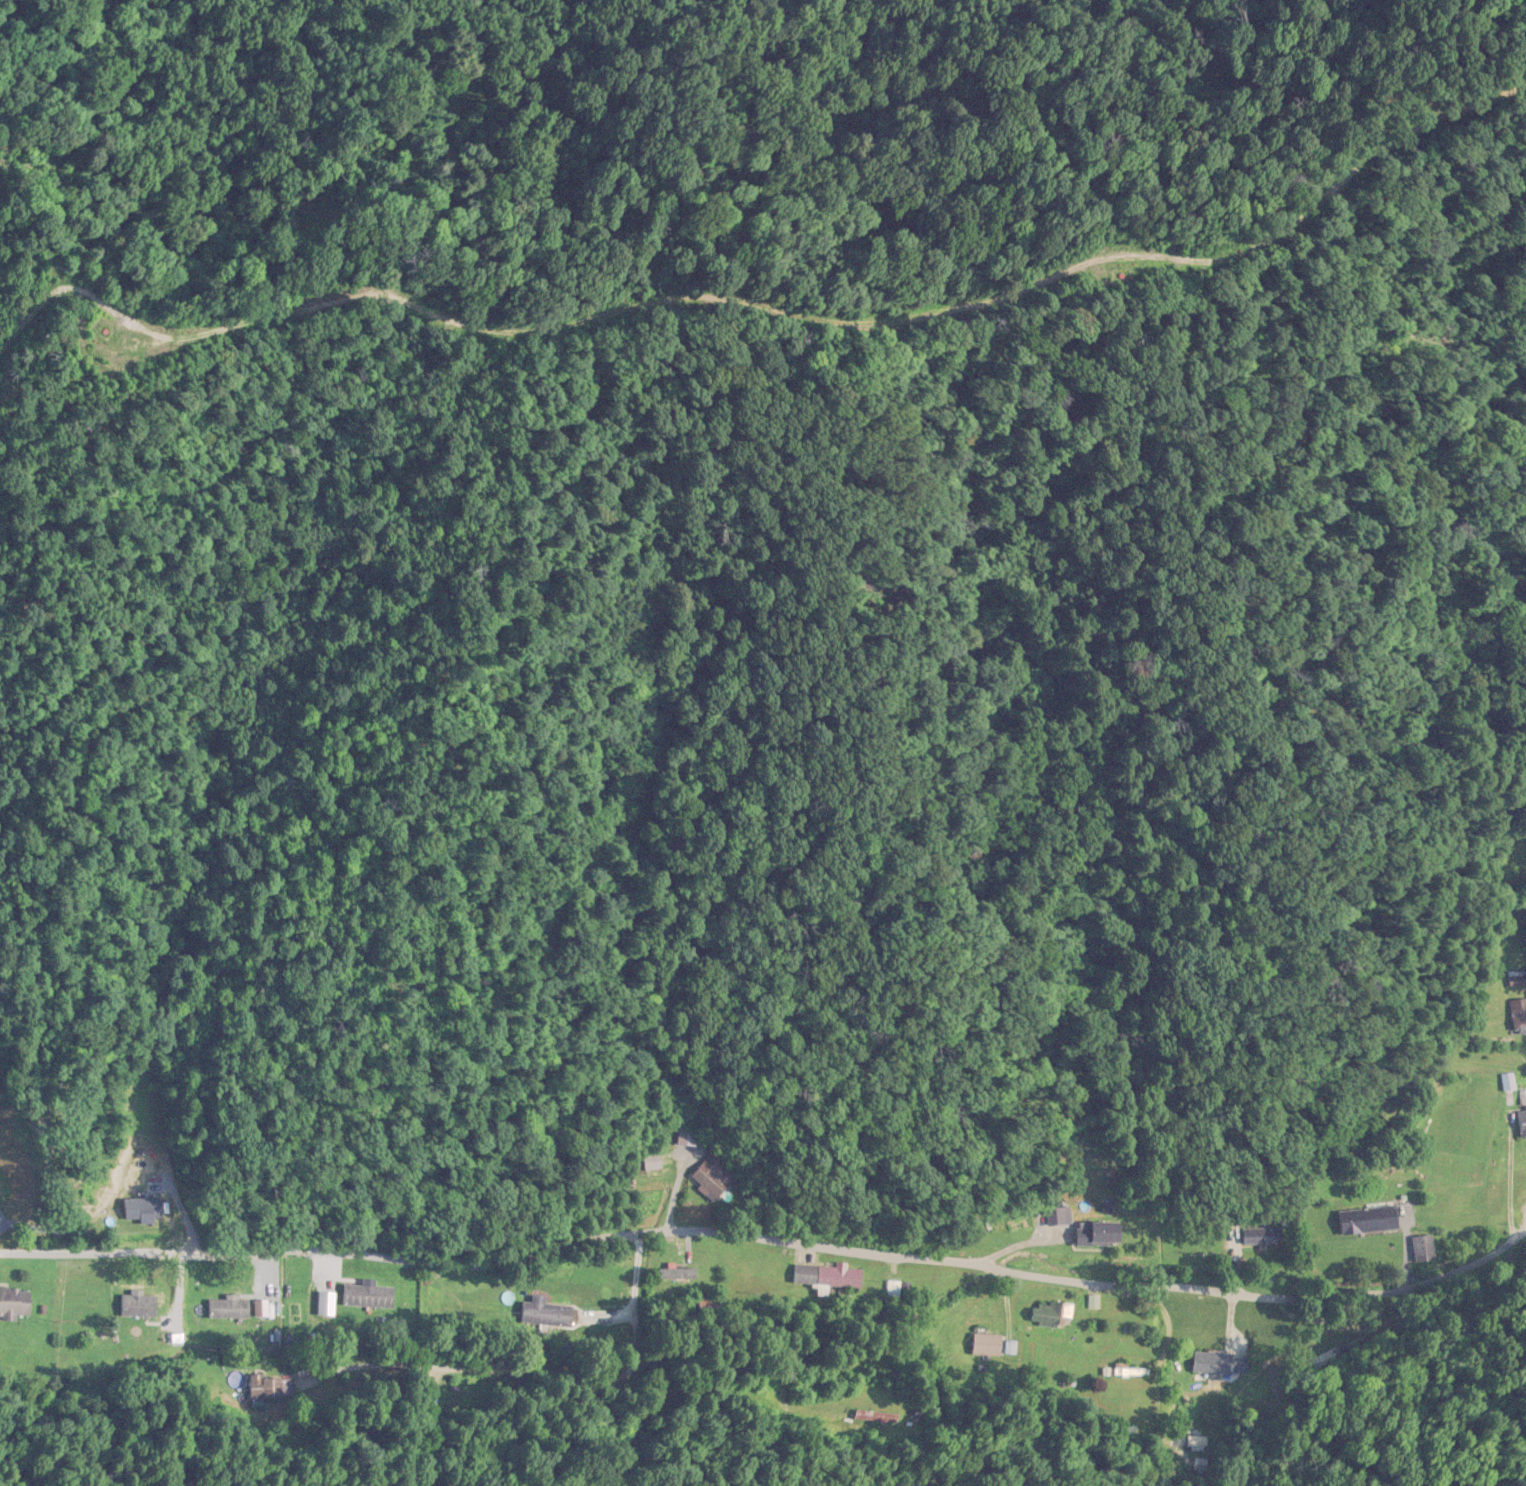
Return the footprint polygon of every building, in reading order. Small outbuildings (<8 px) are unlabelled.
[(1512,1000),(1512,1035),(1525,1035),(1525,1000),(1512,1000)] [(705,1146),(705,1127),(677,1127),(677,1146),(705,1146)] [(737,1175),(710,1153),(688,1179),(716,1201),(737,1175)] [(1399,1230),(1396,1204),(1340,1211),(1343,1237),(1399,1230)] [(1047,1210),(1049,1226),(1070,1224),(1068,1208),(1047,1210)] [(1078,1224),(1078,1246),(1116,1246),(1116,1224),(1078,1224)] [(1242,1228),(1242,1245),(1280,1245),(1280,1228),(1242,1228)] [(1434,1260),(1432,1235),(1413,1236),(1414,1261),(1434,1260)] [(793,1286),(861,1289),(861,1268),(794,1265),(793,1286)] [(393,1288),(343,1286),(342,1308),(393,1309),(393,1288)] [(31,1315),(31,1289),(0,1288),(0,1315),(31,1315)] [(121,1296),(121,1318),(157,1318),(157,1296),(121,1296)] [(249,1319),(249,1301),(240,1301),(240,1297),(226,1297),(226,1301),(208,1301),(208,1319),(249,1319)] [(1194,1350),(1191,1373),(1242,1379),(1245,1356),(1194,1350)]
